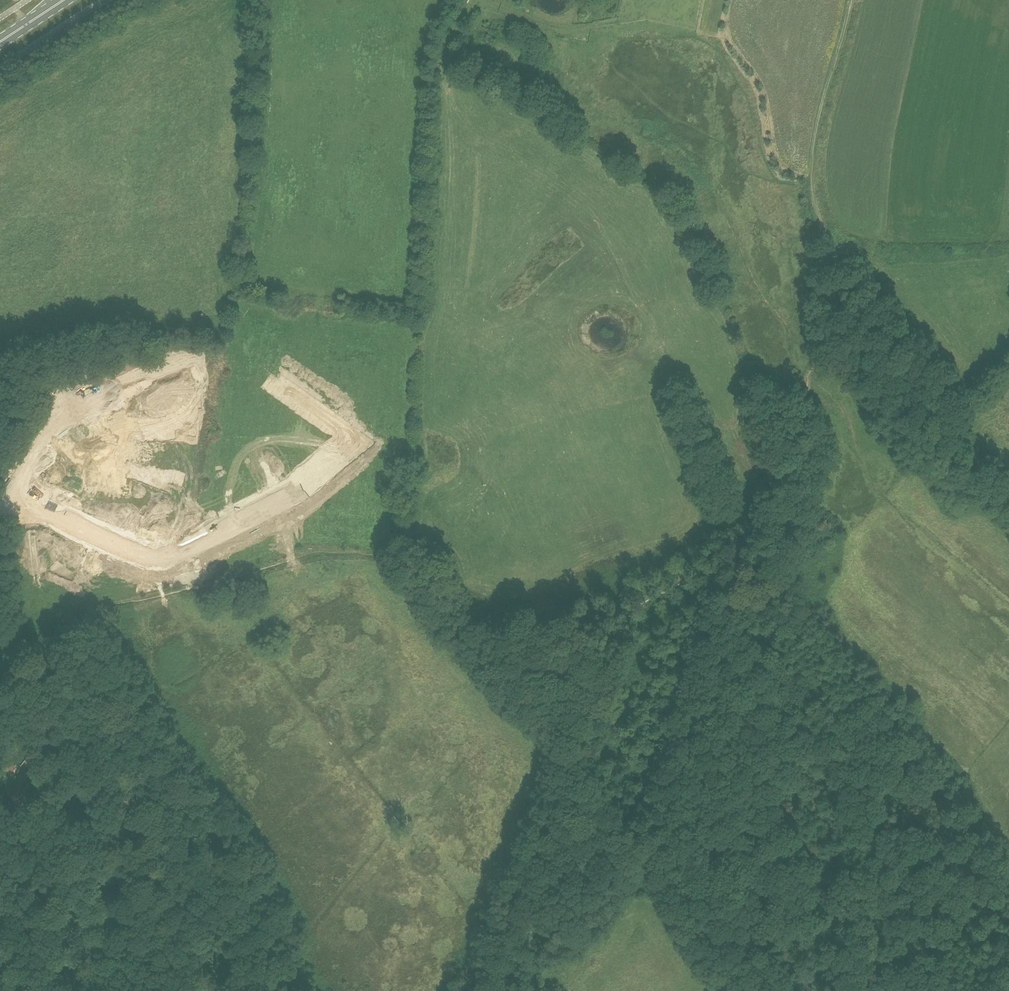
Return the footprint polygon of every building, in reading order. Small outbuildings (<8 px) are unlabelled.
[(119,449),(130,448),(129,439),(119,440),(119,449)]
